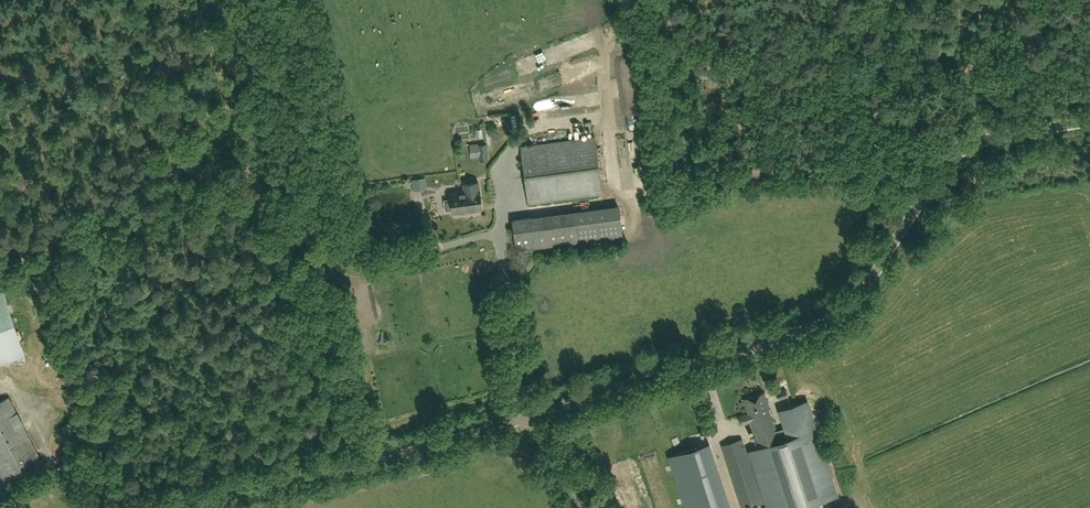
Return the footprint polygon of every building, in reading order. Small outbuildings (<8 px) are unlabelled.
[(624,71),(634,70),(634,54),(624,55),(624,71)] [(563,72),(554,76),(558,86),(567,82),(563,72)] [(640,126),(639,101),(629,101),(630,127),(640,126)] [(592,137),(543,143),(520,146),(527,202),(600,193),(592,137)] [(479,157),(479,160),(486,160),(484,144),(478,145),(478,143),(470,144),(471,157),(479,157)] [(463,191),(449,193),(450,199),(443,200),(445,212),(451,211),(452,214),(482,210),(479,181),(462,183),(463,191)] [(618,206),(573,212),(577,243),(622,237),(618,206)] [(516,251),(539,248),(535,217),(512,220),(516,251)] [(0,290),(0,363),(25,355),(4,289),(0,290)] [(779,386),(779,369),(768,369),(768,387),(779,386)] [(65,398),(71,396),(65,379),(58,382),(65,398)] [(777,400),(781,399),(788,397),(786,390),(785,391),(785,389),(775,393),(777,400)] [(780,443),(763,393),(742,400),(747,413),(736,417),(739,426),(750,422),(758,448),(747,451),(766,507),(805,507),(838,497),(806,403),(784,410),(788,423),(784,425),(789,440),(780,443)] [(0,401),(0,476),(3,481),(40,462),(7,398),(0,401)] [(701,435),(704,444),(715,441),(712,432),(701,435)] [(762,504),(741,438),(721,445),(741,507),(749,507),(762,504)] [(669,456),(677,482),(710,471),(717,468),(709,443),(669,456)]
